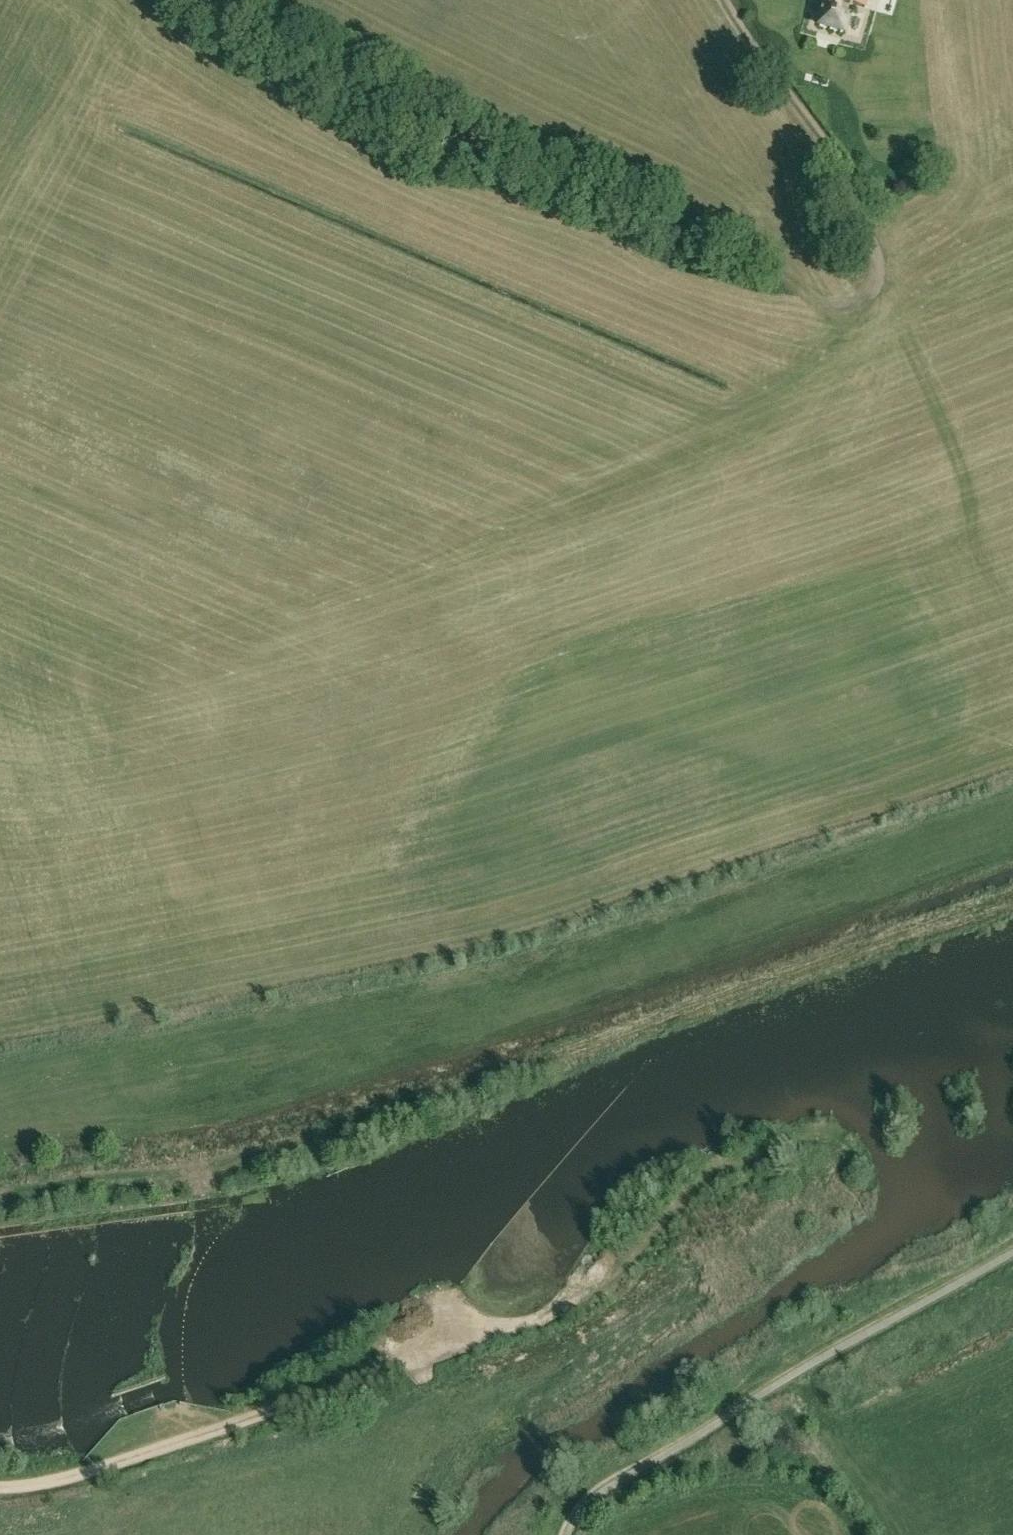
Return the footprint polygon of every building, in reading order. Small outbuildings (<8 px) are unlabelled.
[(820,27),(822,28),(831,30),(832,31),(842,33),(844,34),(844,32),(846,25),(852,4),(866,8),(868,0),(828,0),(822,19),(821,25),(820,27)]
